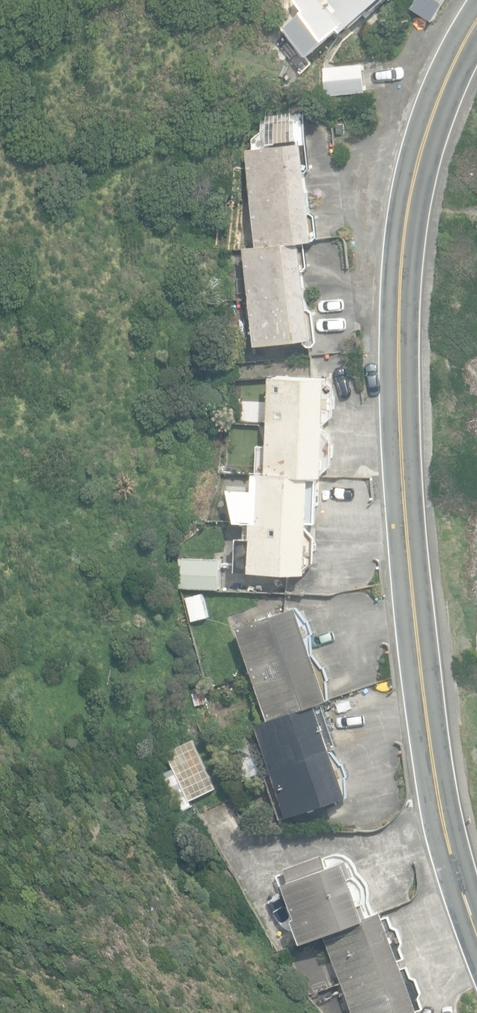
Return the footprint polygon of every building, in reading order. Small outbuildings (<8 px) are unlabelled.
[(389,1),(388,0),(299,0),(307,10),(287,27),(312,56),(343,30),(345,32),(371,11),(373,13),(389,1)] [(434,21),(446,0),(417,0),(412,8),(434,21)] [(323,67),(326,96),(366,92),(364,63),(323,67)] [(281,256),(293,354),(345,348),(346,355),(350,355),(352,351),(349,322),(345,317),(340,279),(342,278),(344,275),(342,251),(350,250),(354,245),(351,224),(347,222),(342,181),(346,177),(339,122),(337,122),(335,107),(311,110),(312,122),(296,124),(297,134),(296,140),(288,148),(289,157),(284,158),(295,255),(281,256)] [(307,383),(305,434),(362,437),(363,417),(368,415),(368,407),(363,403),(364,386),(307,383)] [(362,450),(362,437),(305,434),(305,454),(295,453),(294,481),(346,485),(360,486),(361,468),(367,463),(367,454),(362,450)] [(350,490),(291,485),(290,497),(267,497),(272,527),(286,528),(285,544),(277,543),(274,579),(343,585),(350,490)] [(211,597),(252,599),(253,568),(212,567),(211,597)] [(220,606),(226,631),(243,626),(236,602),(220,606)] [(290,681),(348,659),(332,616),(274,635),(290,681)] [(365,708),(348,659),(290,681),(290,682),(280,686),(295,731),(352,714),(365,708)] [(225,702),(228,715),(240,712),(237,700),(225,702)] [(352,714),(295,731),(293,732),(309,779),(367,758),(352,714)] [(200,760),(223,810),(250,797),(226,748),(200,760)] [(383,804),(367,758),(309,779),(325,824),(383,804)] [(359,944),(405,923),(400,909),(403,907),(404,900),(403,892),(398,886),(393,883),(391,883),(383,868),(360,875),(357,866),(321,879),(335,924),(331,926),(340,950),(359,944)] [(417,919),(405,923),(359,944),(377,991),(436,968),(417,919)] [(436,968),(377,991),(386,1012),(453,1012),(436,968)]
